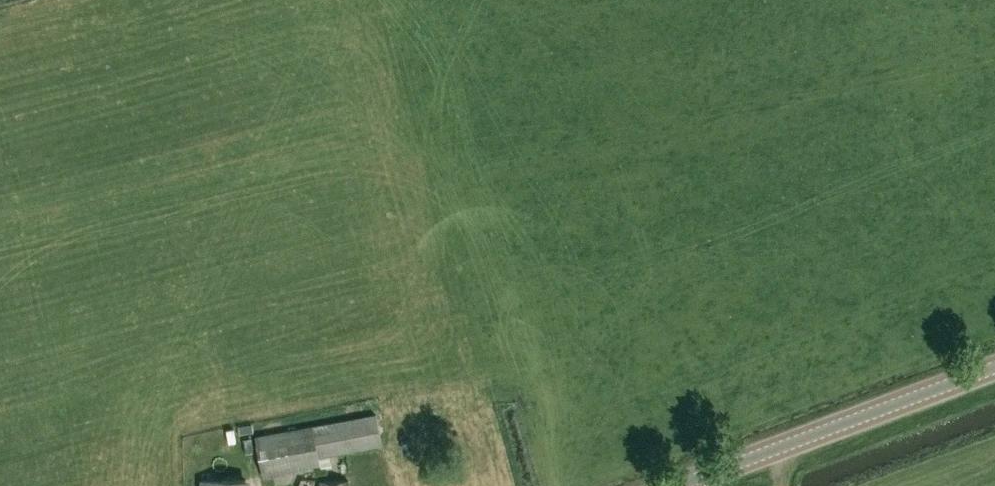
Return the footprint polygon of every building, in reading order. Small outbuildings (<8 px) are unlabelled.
[(382,445),(377,414),(256,436),(264,477),(321,467),(319,456),(382,445)]
